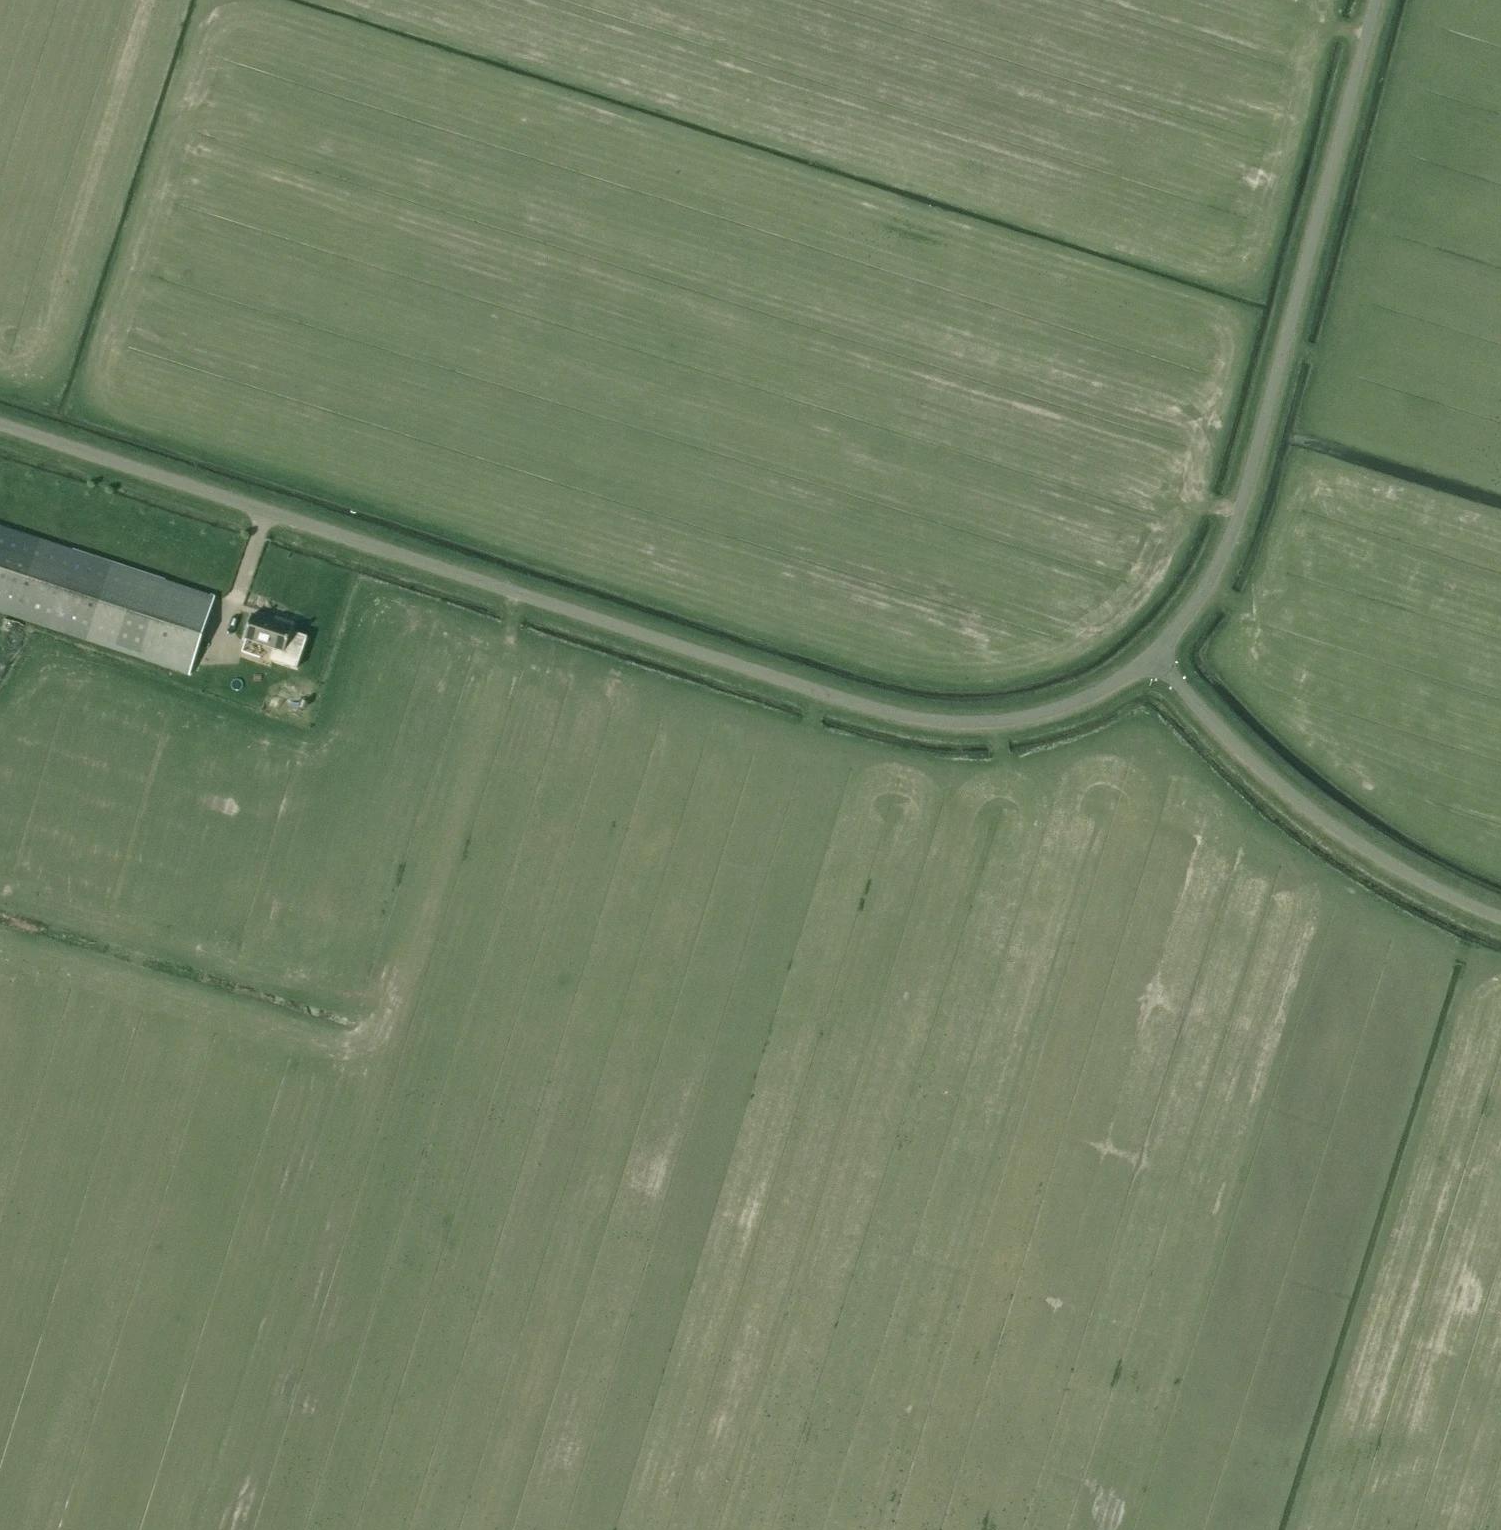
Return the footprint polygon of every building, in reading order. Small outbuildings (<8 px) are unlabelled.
[(215,598),(0,527),(0,612),(189,674),(215,598)] [(307,637),(291,632),(294,623),(276,617),(274,622),(252,614),(244,638),(283,651),(279,663),(296,669),(307,637)]
